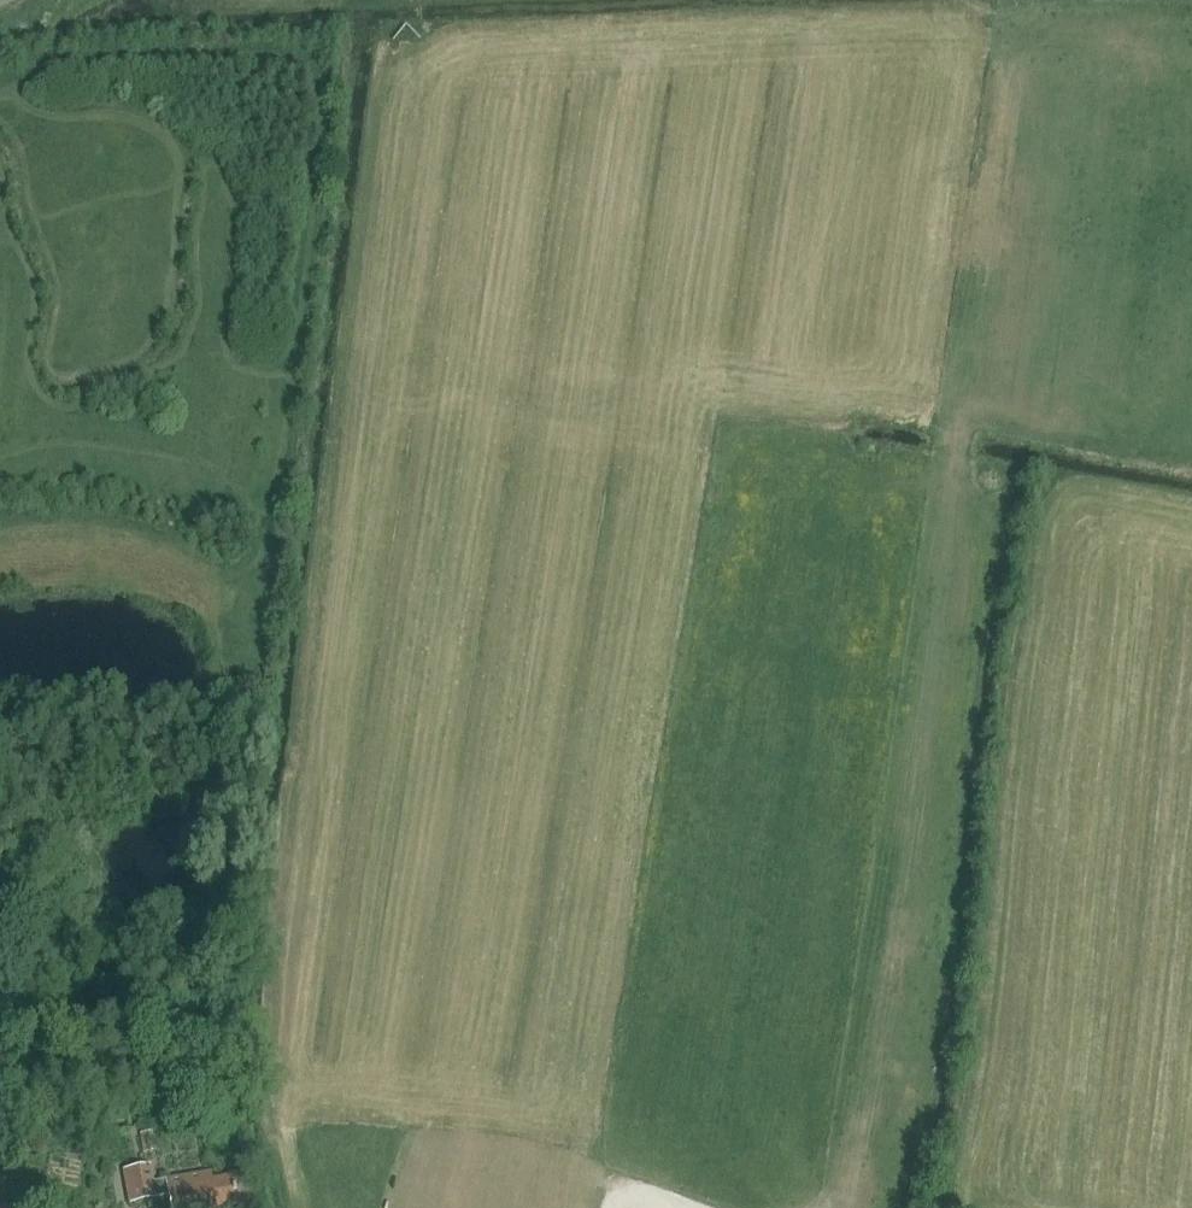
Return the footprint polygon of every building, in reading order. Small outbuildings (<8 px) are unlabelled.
[(153,1133),(139,1136),(142,1150),(156,1148),(153,1133)] [(123,1172),(129,1206),(154,1201),(154,1199),(168,1197),(170,1207),(231,1207),(238,1207),(233,1179),(210,1183),(208,1173),(151,1185),(147,1168),(123,1172)]
